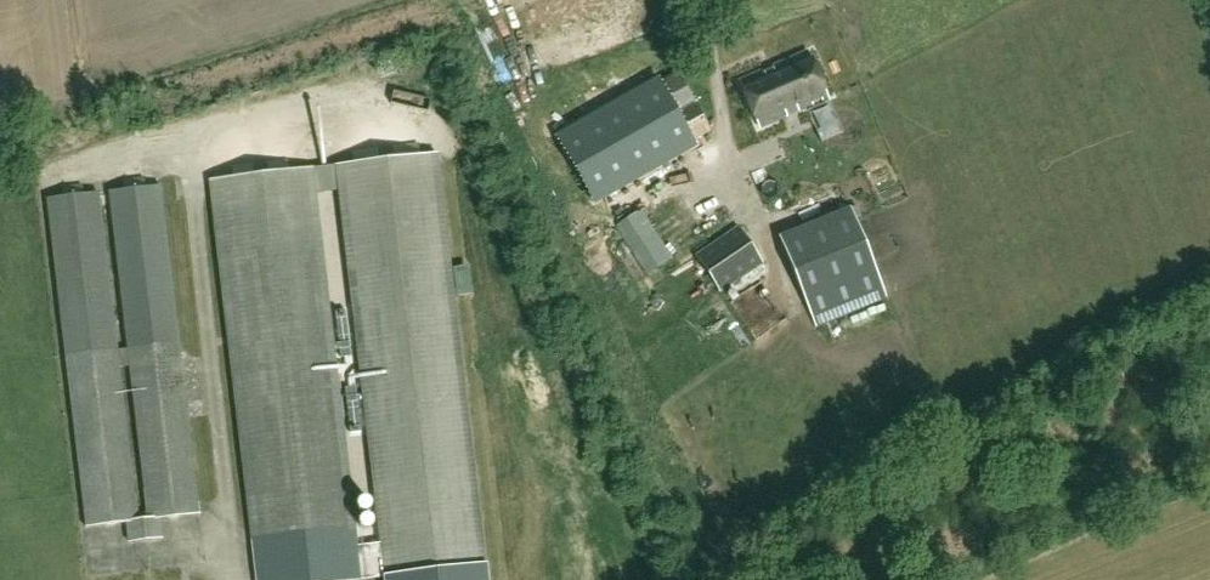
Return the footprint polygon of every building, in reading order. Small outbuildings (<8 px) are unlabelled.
[(808,53),(740,81),(760,126),(827,97),(808,53)] [(592,197),(712,128),(679,71),(559,139),(592,197)] [(354,163),(337,165),(386,576),(485,565),(436,153),(420,155),(395,158),(379,160),(354,163)] [(268,171),(254,173),(233,175),(211,178),(257,568),(355,556),(309,166),(289,169),(268,171)] [(198,512),(159,186),(110,192),(128,349),(116,350),(97,191),(48,197),(87,525),(127,521),(129,541),(161,537),(158,517),(198,512)] [(816,325),(887,296),(850,205),(778,235),(816,325)] [(769,270),(762,261),(738,226),(696,255),(720,290),(751,269),(758,277),(769,270)] [(316,578),(316,566),(268,569),(269,579),(297,579),(316,578)]
